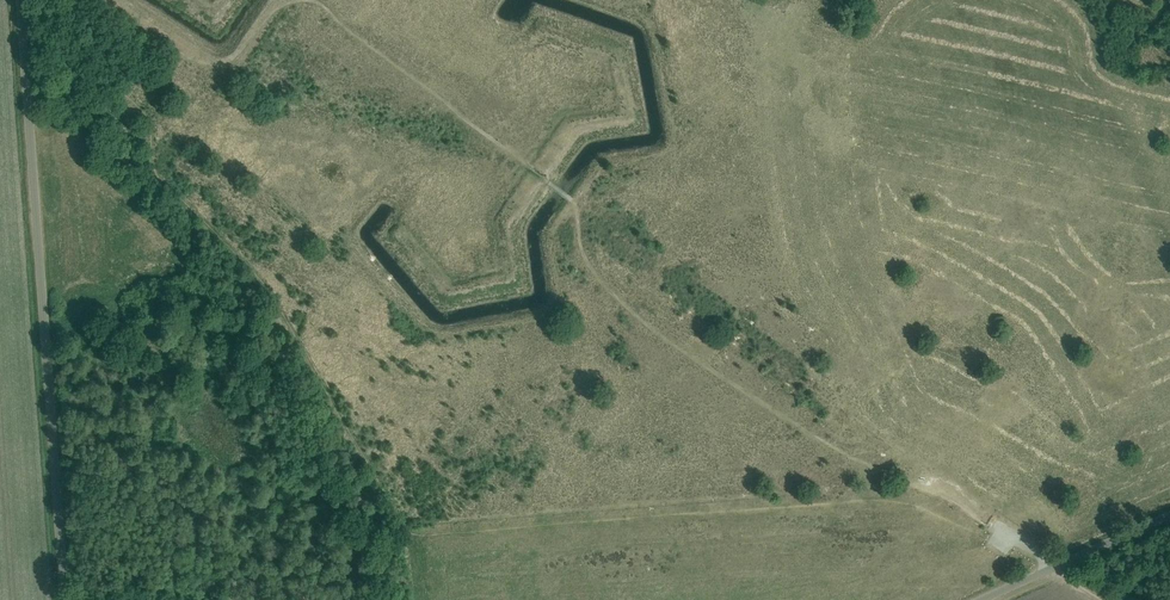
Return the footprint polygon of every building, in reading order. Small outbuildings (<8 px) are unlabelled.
[(1007,557),(1014,548),(995,534),(988,543),(1007,557)]
